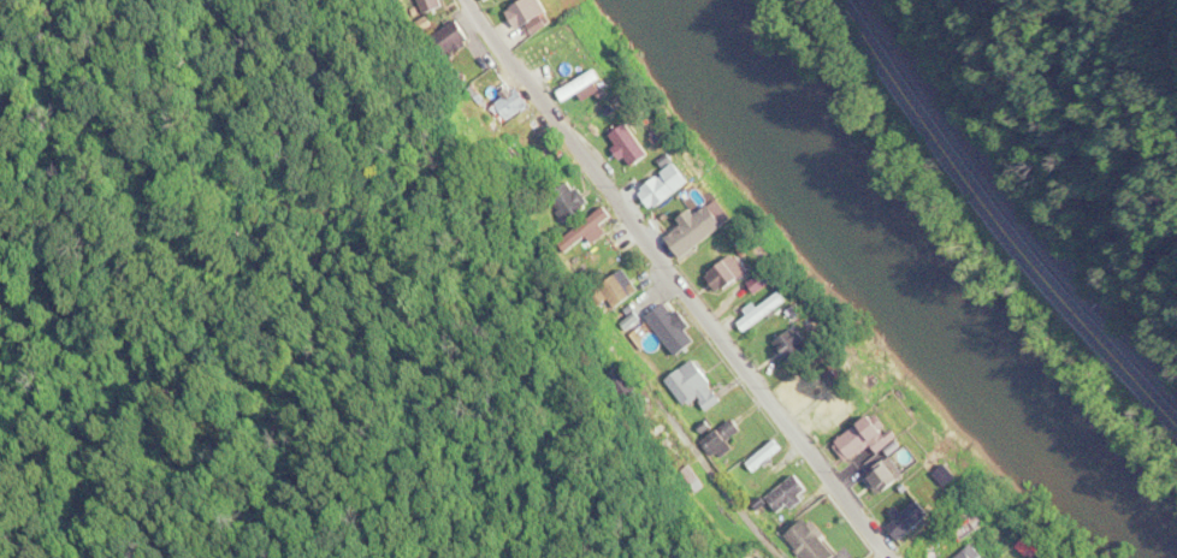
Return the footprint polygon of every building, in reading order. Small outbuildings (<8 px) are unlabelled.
[(424,12),(446,1),(445,0),(419,0),(424,12)] [(524,24),(529,33),(550,22),(539,0),(517,0),(504,7),(515,28),(524,24)] [(430,33),(441,55),(468,43),(458,20),(430,33)] [(472,84),(500,115),(511,105),(504,97),(509,92),(488,69),(472,84)] [(609,131),(630,163),(647,152),(625,120),(619,125),(607,107),(589,120),(601,137),(609,131)] [(688,180),(673,161),(637,189),(651,208),(688,180)] [(587,204),(570,178),(547,193),(564,220),(587,204)] [(566,252),(612,215),(603,205),(558,241),(566,252)] [(682,240),(703,219),(689,205),(668,226),(682,240)] [(617,241),(611,233),(575,262),(582,270),(617,241)] [(704,269),(714,288),(746,272),(736,253),(704,269)] [(614,305),(633,293),(618,271),(599,284),(614,305)] [(767,280),(760,271),(747,280),(754,289),(767,280)] [(785,300),(778,290),(737,320),(744,330),(785,300)] [(676,354),(695,340),(663,301),(645,315),(676,354)] [(771,339),(782,360),(806,348),(795,327),(771,339)] [(682,405),(699,396),(705,407),(719,400),(695,358),(665,375),(682,405)] [(599,372),(621,398),(637,386),(615,359),(599,372)] [(822,390),(811,371),(782,387),(793,407),(822,390)] [(849,414),(835,396),(809,417),(823,435),(849,414)] [(890,428),(883,434),(868,414),(834,441),(849,460),(869,443),(876,452),(897,436),(890,428)] [(725,438),(739,431),(733,419),(701,437),(713,458),(731,448),(725,438)] [(745,461),(752,471),(781,448),(774,438),(745,461)] [(902,473),(890,456),(864,476),(877,493),(902,473)] [(778,513),(807,489),(794,473),(764,496),(778,513)] [(802,517),(783,534),(805,557),(829,557),(834,554),(802,517)] [(983,557),(971,542),(951,557),(982,557),(983,557)]
